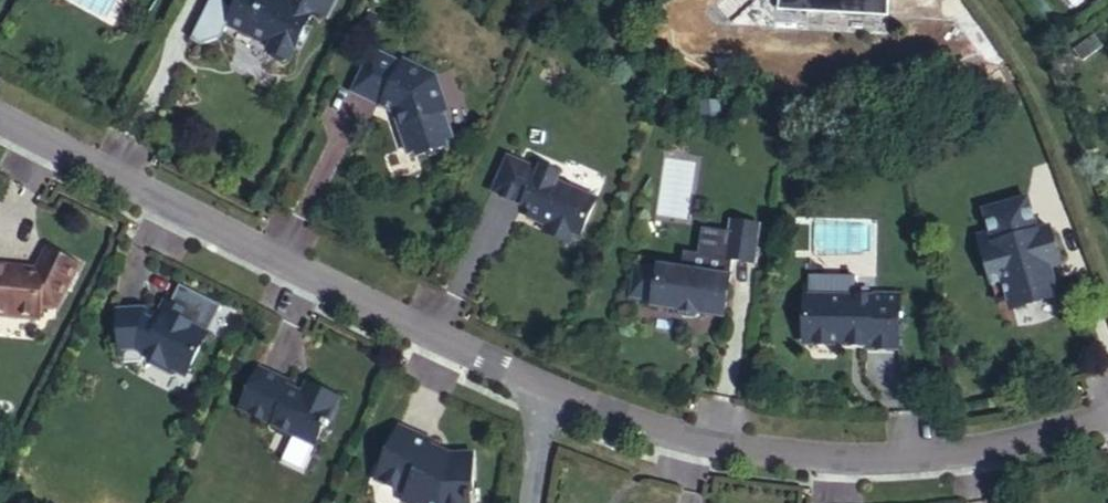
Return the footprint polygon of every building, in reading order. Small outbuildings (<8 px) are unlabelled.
[(290,61),(313,12),(326,18),(334,0),(239,0),(231,17),(248,26),(245,32),(271,44),(268,51),(270,51),(270,63),(279,67),(288,60),(290,61)] [(809,0),(779,0),(779,11),(808,12),(809,0)] [(808,12),(888,16),(889,0),(809,0),(808,12)] [(369,55),(352,92),(394,113),(398,111),(403,123),(398,125),(407,153),(414,151),(416,156),(447,146),(446,140),(452,138),(443,111),(447,109),(436,75),(404,60),(399,70),(369,55)] [(543,232),(570,244),(574,235),(579,237),(596,199),(557,181),(560,175),(540,166),(539,169),(508,156),(491,192),(532,210),(530,215),(546,223),(543,232)] [(1047,298),(1055,293),(1057,292),(1049,268),(1060,265),(1049,228),(1036,231),(1027,198),(984,211),(991,233),(994,243),(981,247),(988,270),(990,273),(993,278),(997,280),(1002,281),(1008,300),(1010,306),(1020,306),(1024,306),(1030,305),(1041,301),(1047,298)] [(978,237),(981,247),(994,243),(991,233),(978,237)] [(38,318),(40,304),(56,306),(77,265),(47,250),(35,275),(27,271),(0,268),(0,315),(38,318)] [(724,318),(730,277),(659,266),(658,269),(635,266),(630,298),(653,302),(653,307),(676,310),(680,317),(694,319),(701,314),(724,318)] [(993,278),(990,273),(988,270),(998,303),(1008,300),(1002,281),(997,280),(993,278)] [(155,314),(144,308),(118,309),(121,363),(142,361),(145,356),(180,374),(188,372),(221,305),(179,284),(170,303),(163,317),(155,314)] [(867,342),(866,350),(867,349),(898,350),(899,294),(871,294),(871,297),(805,295),(804,339),(810,345),(840,346),(845,342),(867,342)] [(162,299),(155,314),(163,317),(170,303),(162,299)] [(288,380),(259,367),(240,410),(273,425),(272,426),(274,427),(276,432),(288,437),(293,436),(313,445),(323,425),(326,427),(340,399),(311,386),(307,394),(286,384),(288,380)] [(432,440),(399,426),(375,480),(406,494),(402,502),(403,502),(468,502),(468,493),(473,493),(473,453),(450,453),(449,458),(428,449),(432,440)]
